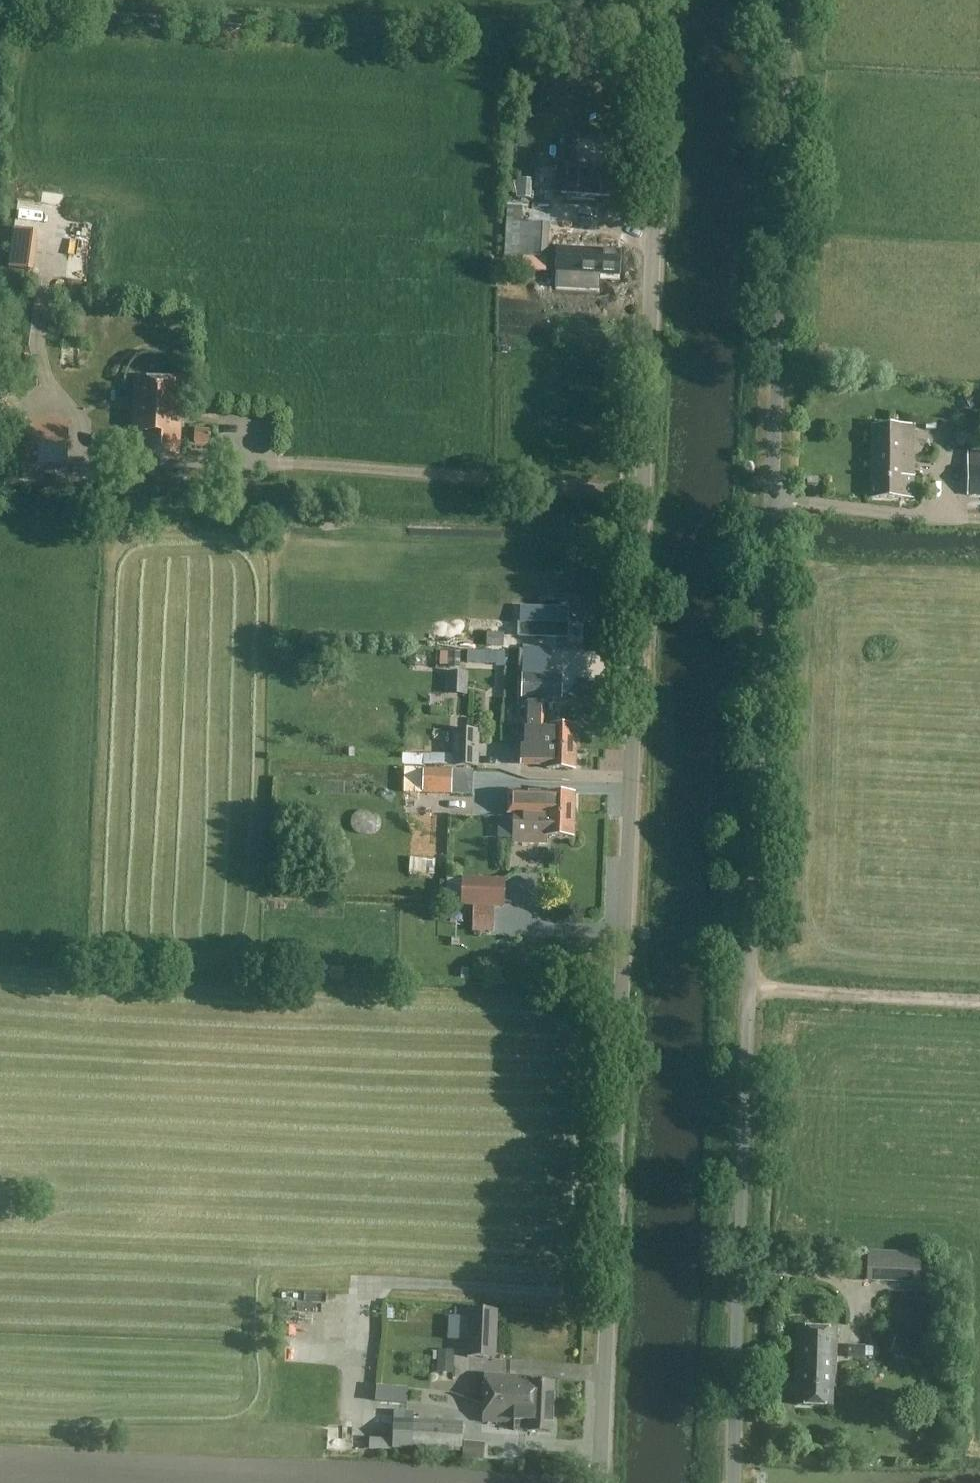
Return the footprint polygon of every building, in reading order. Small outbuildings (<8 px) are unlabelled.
[(516,197),(531,198),(532,180),(517,179),(517,181),(513,181),(512,194),(517,194),(516,197)] [(548,225),(521,224),(522,207),(507,206),(504,257),(546,259),(548,225)] [(557,283),(583,284),(583,276),(618,278),(619,251),(558,248),(557,283)] [(572,292),(557,291),(557,303),(571,304),(572,292)] [(132,433),(145,433),(144,453),(178,454),(179,434),(177,434),(180,383),(135,380),(132,433)] [(871,499),(913,500),(914,427),(872,427),(871,499)] [(210,431),(195,431),(195,444),(209,444),(210,431)] [(970,473),(979,473),(979,438),(976,438),(976,444),(971,443),(970,473)] [(487,633),(486,650),(503,651),(504,633),(487,633)] [(522,676),(537,676),(538,648),(523,648),(522,676)] [(342,673),(350,666),(339,654),(331,660),(342,673)] [(523,747),(577,749),(577,727),(544,726),(544,700),(562,699),(563,677),(522,676),(522,705),(526,705),(525,746),(523,746),(523,747)] [(453,733),(453,756),(427,755),(427,767),(477,768),(478,733),(453,733)] [(577,770),(577,749),(523,747),(522,767),(547,767),(547,769),(577,770)] [(440,798),(441,769),(420,768),(420,774),(415,774),(414,801),(426,802),(426,798),(440,798)] [(496,769),(473,768),(473,789),(496,790),(496,769)] [(514,813),(535,814),(535,815),(575,816),(575,792),(509,790),(509,813),(514,813)] [(546,837),(574,837),(575,816),(535,815),(535,814),(514,813),(514,815),(513,844),(535,844),(535,837),(546,837)] [(429,854),(413,855),(414,873),(430,872),(429,854)] [(462,880),(461,906),(503,907),(504,881),(462,880)] [(490,960),(490,974),(504,974),(505,960),(490,960)] [(867,1252),(866,1272),(918,1273),(919,1253),(867,1252)] [(291,1297),(289,1312),(320,1316),(322,1300),(291,1297)] [(495,1359),(497,1311),(469,1310),(467,1358),(495,1359)] [(836,1387),(837,1329),(798,1328),(797,1380),(799,1381),(798,1406),(834,1407),(834,1387),(836,1387)] [(849,1358),(864,1358),(864,1346),(849,1346),(849,1358)] [(437,1350),(437,1373),(454,1373),(455,1351),(437,1350)] [(529,1405),(553,1407),(554,1383),(530,1382),(530,1377),(484,1375),(482,1407),(483,1407),(513,1408),(529,1407),(529,1405)] [(407,1401),(408,1390),(384,1389),(383,1399),(407,1401)] [(512,1432),(527,1432),(527,1433),(552,1434),(553,1407),(529,1405),(529,1407),(513,1408),(483,1407),(482,1407),(482,1423),(512,1424),(512,1432)] [(394,1413),(392,1450),(461,1453),(463,1424),(413,1422),(414,1414),(394,1413)] [(369,1445),(390,1445),(390,1433),(369,1433),(369,1445)] [(466,1437),(463,1451),(482,1455),(484,1440),(466,1437)]
